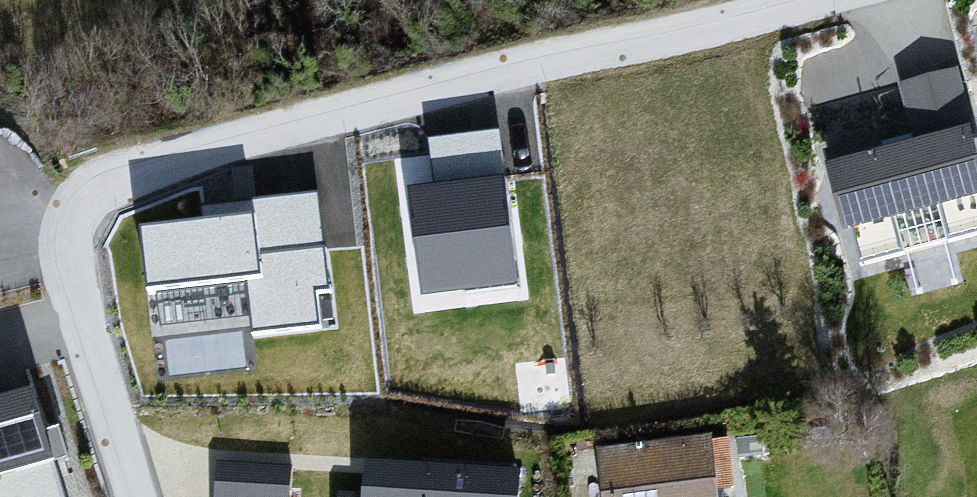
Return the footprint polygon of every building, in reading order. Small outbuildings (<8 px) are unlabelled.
[(826,161),(841,224),(976,193),(976,138),(961,71),(907,83),(920,139),(826,161)] [(431,155),(501,154),(500,114),(430,116),(431,155)] [(523,261),(502,151),(401,170),(422,280),(523,261)] [(252,319),(326,313),(317,188),(142,200),(148,278),(249,271),(252,319)] [(168,331),(169,360),(241,359),(241,329),(168,331)] [(0,402),(0,496),(63,496),(32,393),(0,402)] [(220,463),(287,465),(288,446),(221,444),(220,463)] [(371,449),(369,487),(341,486),(341,496),(515,496),(517,458),(371,449)] [(607,464),(612,496),(723,496),(717,450),(607,464)] [(221,465),(219,496),(290,496),(291,468),(221,465)]
